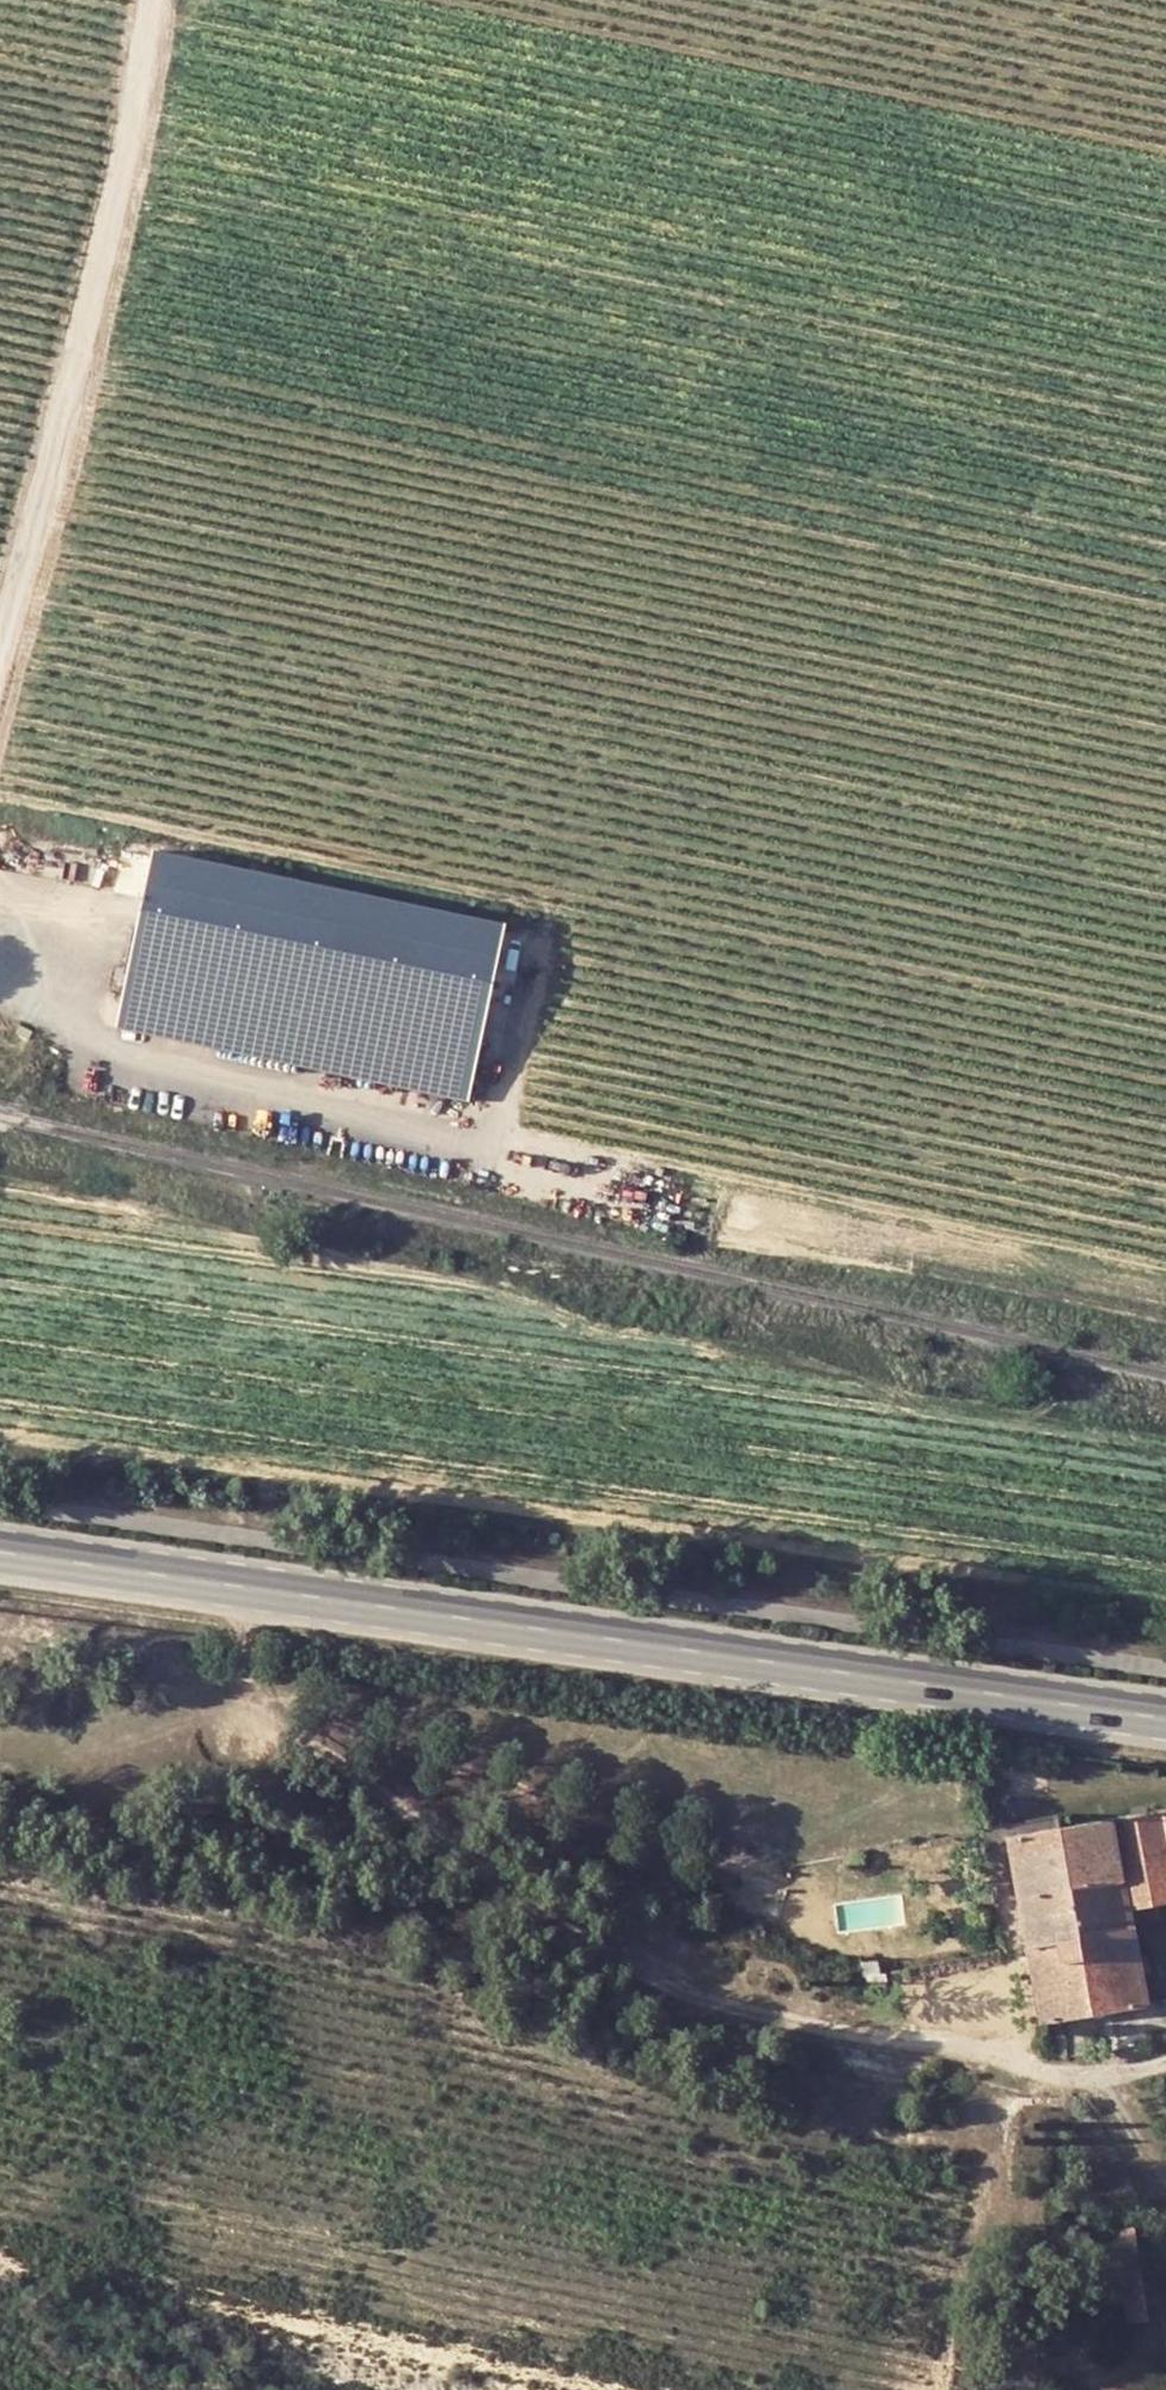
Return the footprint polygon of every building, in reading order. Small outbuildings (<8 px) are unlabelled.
[(152,854),(117,1030),(469,1100),(505,924),(152,854)] [(1014,1895),(1039,2024),(1143,2005),(1125,1908),(1165,1901),(1165,1809),(988,1837),(1000,1897),(1014,1895)] [(1109,2233),(1125,2324),(1141,2320),(1125,2230),(1109,2233)]
